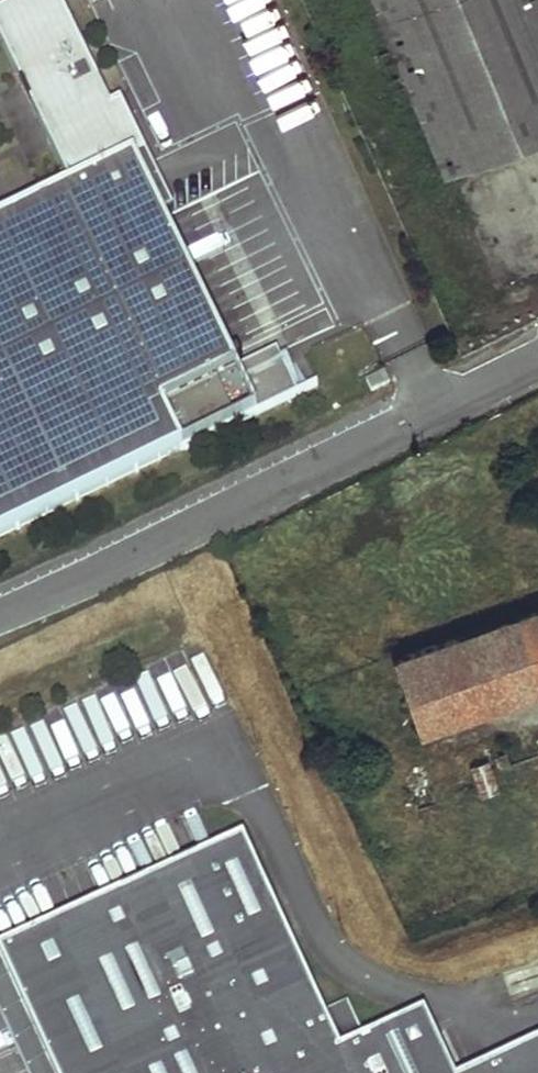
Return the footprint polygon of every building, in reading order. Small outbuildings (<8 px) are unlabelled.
[(300,398),(280,355),(240,374),(140,164),(151,159),(125,106),(115,110),(63,0),(54,0),(0,25),(0,40),(22,86),(35,79),(46,102),(33,109),(72,192),(0,226),(0,541),(300,398)] [(390,50),(378,56),(399,106),(411,101),(444,178),(537,139),(537,0),(370,0),(390,50)] [(385,372),(367,382),(373,393),(391,383),(385,372)] [(391,658),(417,733),(537,691),(537,607),(391,658)] [(429,1014),(345,1052),(248,840),(1,954),(55,1072),(456,1072),(429,1014)] [(481,1072),(537,1072),(537,1047),(481,1072)]
